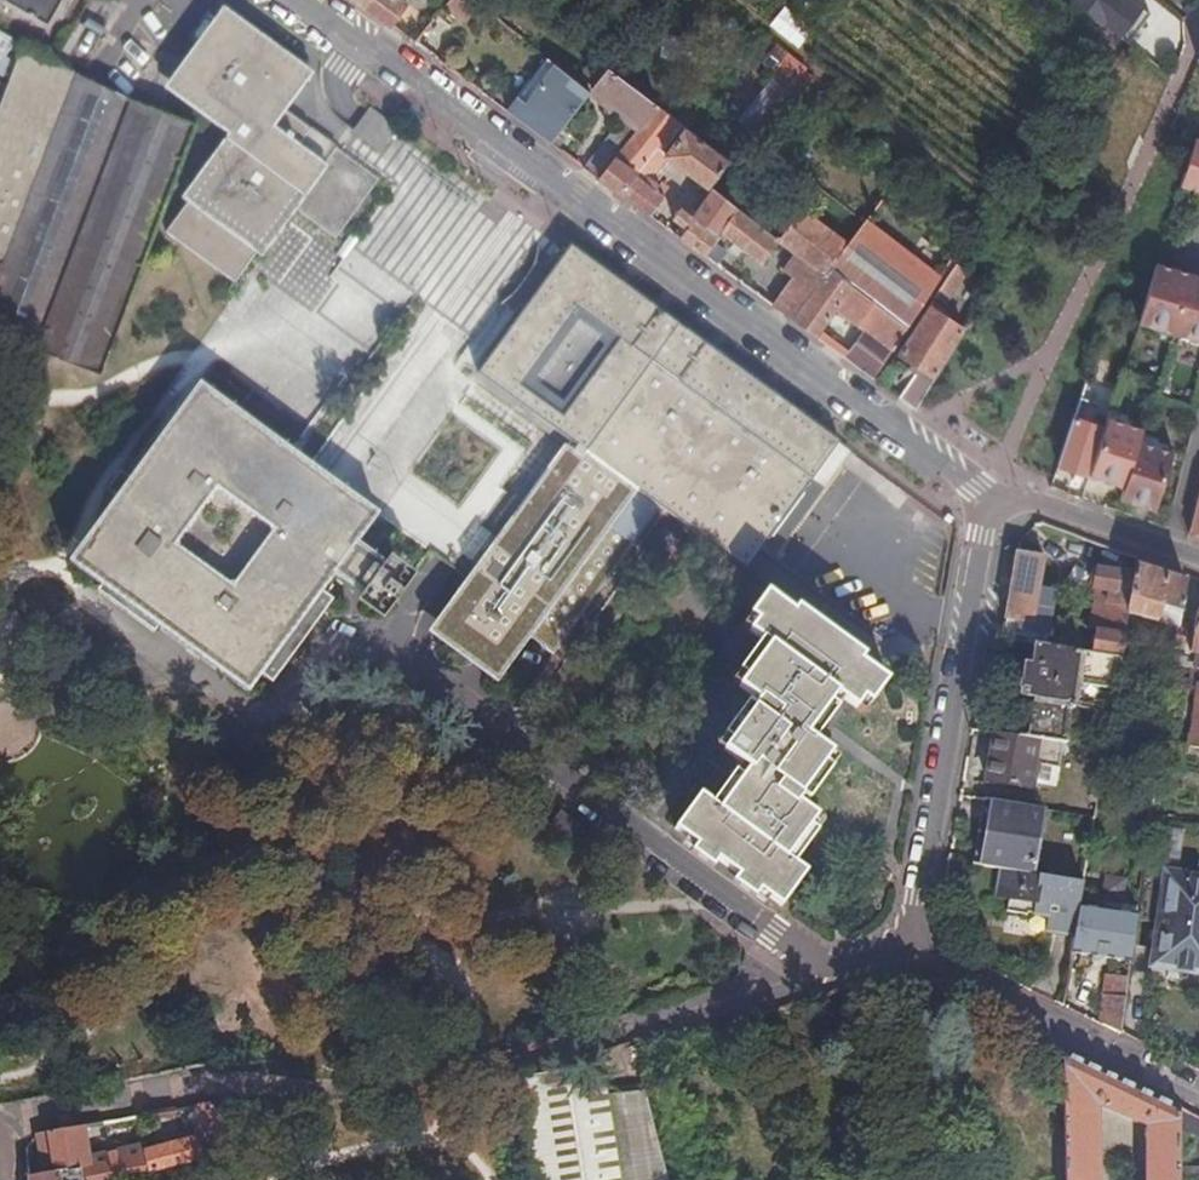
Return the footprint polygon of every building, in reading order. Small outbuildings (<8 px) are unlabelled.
[(3,6),(47,31),(64,0),(6,0),(3,6)] [(390,26),(407,5),(400,0),(355,0),(390,26)] [(1119,0),(1071,0),(1128,43),(1139,15),(1119,0)] [(419,14),(404,36),(433,57),(449,36),(419,14)] [(237,285),(322,166),(299,149),(312,132),(286,113),(300,93),(284,82),(284,72),(282,66),(279,61),(275,56),(224,21),(194,64),(205,71),(201,78),(198,76),(184,97),(240,136),(168,235),(237,285)] [(0,36),(0,80),(1,81),(20,47),(0,36)] [(465,48),(449,36),(433,57),(448,69),(465,48)] [(758,89),(738,72),(713,101),(746,129),(783,85),(794,95),(812,74),(773,40),(756,60),(772,73),(758,89)] [(7,337),(36,352),(130,105),(23,46),(8,85),(0,82),(0,333),(7,337)] [(465,48),(448,69),(481,92),(496,72),(465,48)] [(583,74),(596,83),(607,67),(595,58),(583,74)] [(556,135),(589,90),(553,62),(523,104),(515,98),(506,111),(550,143),(556,135)] [(607,67),(596,83),(594,87),(598,91),(594,97),(637,130),(656,104),(607,67)] [(707,187),(708,185),(728,159),(685,126),(665,151),(658,146),(677,120),(656,104),(637,130),(631,138),(600,180),(650,216),(665,196),(663,195),(667,190),(652,179),(668,158),(707,187)] [(157,225),(194,130),(130,105),(36,352),(100,376),(106,358),(111,347),(157,225)] [(600,180),(631,138),(614,125),(583,167),(600,180)] [(562,139),(556,135),(550,143),(556,147),(562,139)] [(1181,188),(1198,193),(1198,143),(1194,142),(1188,161),(1181,188)] [(737,208),(712,188),(692,216),(680,207),(672,219),(680,226),(675,234),(706,257),(714,243),(722,232),(737,208)] [(763,262),(779,240),(778,239),(737,208),(722,232),(763,262)] [(779,240),(796,253),(825,274),(829,268),(846,244),(800,210),(778,239),(779,240)] [(874,302),(858,325),(864,329),(844,358),(873,379),(939,278),(863,221),(846,244),(829,268),(874,302)] [(706,257),(718,266),(727,252),(714,243),(706,257)] [(638,493),(746,572),(779,527),(839,444),(764,390),(572,249),(547,284),(530,307),(479,376),(571,444),(638,493)] [(792,278),(772,306),(793,320),(825,274),(796,253),(783,271),(792,278)] [(956,264),(935,297),(946,304),(967,272),(956,264)] [(1158,265),(1145,311),(1141,324),(1198,342),(1198,277),(1158,265)] [(837,308),(858,325),(874,302),(829,268),(825,274),(793,320),(822,342),(826,336),(820,332),(837,308)] [(537,276),(521,300),(530,307),(547,284),(537,276)] [(928,307),(941,315),(944,309),(932,301),(928,307)] [(964,331),(941,315),(928,307),(898,352),(919,366),(899,397),(916,410),(917,407),(964,331)] [(287,449),(286,440),(244,409),(240,415),(204,388),(72,562),(103,586),(98,593),(156,635),(162,628),(251,695),(263,679),(274,687),(336,603),(326,596),(336,582),(373,611),(381,599),(391,606),(399,595),(390,588),(398,577),(361,549),(382,520),(308,465),(297,456),(287,449)] [(1100,408),(1094,425),(1107,429),(1110,418),(1112,412),(1100,408)] [(1107,429),(1091,477),(1125,488),(1121,500),(1155,511),(1172,450),(1139,441),(1143,429),(1110,418),(1107,429)] [(1107,429),(1094,425),(1075,419),(1059,466),(1091,477),(1107,429)] [(471,578),(431,632),(498,682),(531,639),(553,656),(634,546),(612,529),(638,493),(571,444),(471,578)] [(1192,529),(1190,536),(1198,539),(1198,531),(1192,529)] [(1036,647),(1040,626),(1032,625),(1035,607),(1043,561),(1020,557),(1004,642),(1036,647)] [(1187,585),(1138,569),(1137,578),(1130,617),(1160,624),(1163,609),(1183,615),(1185,597),(1187,585)] [(1099,571),(1096,591),(1112,593),(1105,633),(1127,637),(1130,617),(1137,578),(1099,571)] [(1112,593),(1096,591),(1095,597),(1104,599),(1099,633),(1096,632),(1094,644),(1099,645),(1098,656),(1123,660),(1127,637),(1105,633),(1112,593)] [(766,595),(774,601),(751,631),(763,641),(740,673),(747,678),(739,687),(758,701),(754,708),(748,703),(724,736),(749,754),(741,765),(748,770),(742,778),(735,773),(711,804),(700,796),(675,829),(719,862),(780,905),(805,871),(793,862),(816,832),(809,827),(816,817),(803,807),(831,768),(824,763),(832,753),(808,736),(837,696),(856,709),(879,678),(886,684),(887,682),(861,663),(864,659),(797,609),(793,614),(767,594),(766,595)] [(1043,608),(1035,607),(1032,625),(1040,626),(1043,608)] [(1163,609),(1160,624),(1181,629),(1183,615),(1163,609)] [(1123,660),(1098,656),(1036,647),(1032,666),(1025,665),(1022,684),(1029,685),(1021,737),(1040,740),(1067,745),(1069,728),(1110,734),(1112,735),(1116,715),(1120,690),(1125,661),(1123,660)] [(1021,737),(997,734),(989,782),(1032,788),(1040,740),(1021,737)] [(983,866),(994,800),(986,799),(975,865),(983,866)] [(1033,874),(1044,809),(994,800),(983,866),(1002,870),(1033,874)] [(1085,883),(1033,874),(1002,870),(997,896),(1009,898),(1007,912),(1028,915),(1029,907),(1051,911),(1048,931),(1076,937),(1081,905),(1085,883)] [(1169,875),(1155,965),(1198,971),(1198,880),(1169,875)] [(1139,915),(1081,905),(1076,937),(1073,952),(1107,957),(1106,963),(1099,962),(1099,963),(1103,964),(1111,969),(1130,973),(1139,915)] [(1126,1000),(1127,997),(1107,995),(1103,1024),(1121,1033),(1125,1007),(1126,1000)] [(722,1029),(727,1051),(767,1037),(759,1011),(732,1019),(721,1023),(722,1029)] [(1180,1120),(1180,1105),(1172,1101),(1118,1076),(1065,1050),(1066,1096),(1066,1126),(1067,1179),(1087,1179),(1088,1098),(1152,1110),(1150,1179),(1180,1179),(1180,1120)] [(645,1089),(607,1095),(602,1065),(519,1078),(526,1127),(534,1179),(659,1179),(645,1089)] [(199,1128),(189,1131),(191,1137),(147,1149),(149,1169),(155,1170),(176,1165),(245,1145),(244,1143),(217,1107),(200,1130),(199,1128)] [(83,1166),(81,1159),(75,1126),(70,1127),(40,1132),(46,1173),(83,1166)] [(146,1145),(81,1159),(83,1166),(85,1166),(86,1179),(128,1179),(126,1172),(148,1169),(149,1169),(147,1149),(146,1145)] [(46,1173),(38,1174),(34,1160),(29,1161),(30,1179),(86,1179),(85,1166),(83,1166),(46,1173)]
